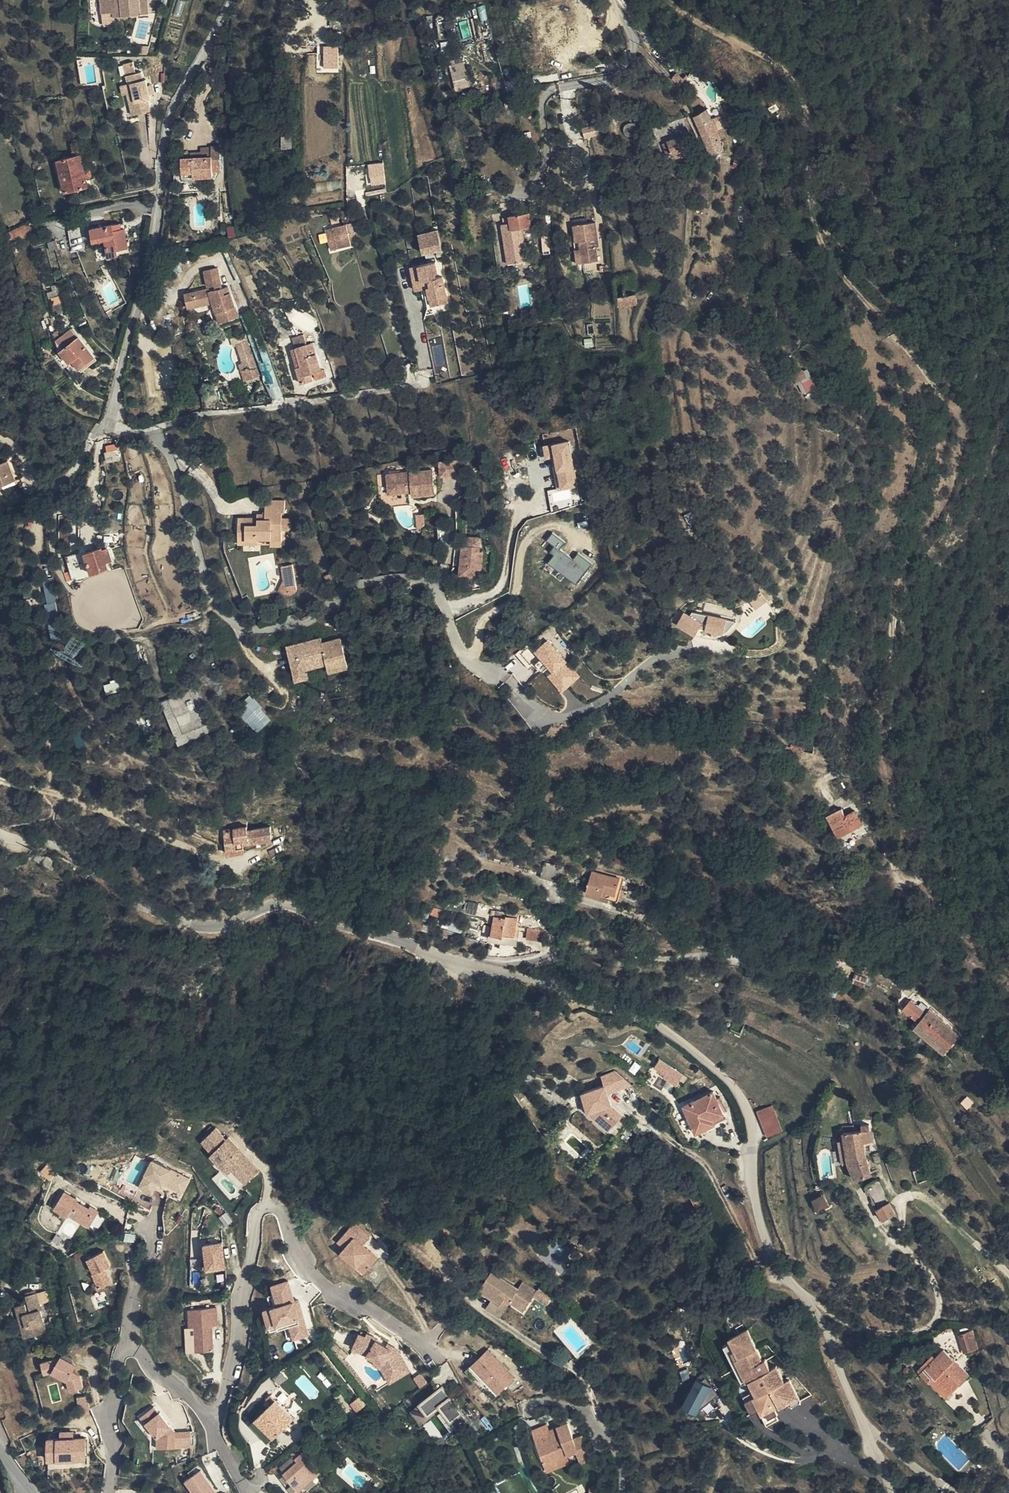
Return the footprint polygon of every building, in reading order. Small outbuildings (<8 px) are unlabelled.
[(103,14),(115,13),(115,18),(149,14),(147,0),(102,0),(103,14)] [(115,13),(103,14),(104,23),(116,23),(115,18),(115,13)] [(339,56),(339,47),(331,47),(331,56),(339,56)] [(133,62),(126,65),(128,76),(136,73),(133,62)] [(455,76),(465,73),(462,62),(452,64),(455,76)] [(134,115),(147,111),(150,110),(148,100),(151,99),(150,96),(148,87),(146,79),(144,80),(142,72),(136,73),(128,76),(130,84),(133,83),(135,92),(129,94),(134,115)] [(469,85),(465,73),(455,76),(458,88),(469,85)] [(125,95),(129,94),(135,92),(133,83),(130,84),(122,86),(125,95)] [(717,121),(714,123),(717,130),(714,132),(718,140),(724,137),(717,121)] [(596,126),(581,128),(583,138),(598,136),(596,126)] [(714,132),(702,137),(707,149),(711,157),(723,151),(718,140),(714,132)] [(673,154),(683,150),(679,137),(677,138),(676,133),(663,137),(664,140),(668,141),(672,152),(673,154)] [(292,138),(282,138),(283,148),(292,148),(292,138)] [(664,140),(662,141),(667,154),(672,152),(668,141),(664,140)] [(192,159),(183,159),(183,166),(183,172),(194,172),(195,177),(213,176),(214,171),(221,171),(220,147),(212,148),(212,153),(212,158),(192,159)] [(67,191),(88,186),(87,179),(85,171),(82,156),(74,158),(59,161),(67,191)] [(368,164),(370,186),(385,184),(383,162),(368,164)] [(496,192),(498,192),(497,185),(482,187),(483,194),(485,194),(496,192)] [(499,203),(498,192),(496,192),(485,194),(483,194),(484,205),(499,203)] [(531,227),(529,213),(511,216),(511,223),(503,225),(509,264),(527,261),(522,229),(531,227)] [(594,239),(596,239),(594,221),(573,224),(575,242),(579,241),(580,249),(582,262),(597,260),(595,246),(594,239)] [(16,230),(20,239),(32,234),(29,224),(16,230)] [(111,232),(110,226),(93,229),(95,242),(107,240),(110,256),(129,253),(125,230),(118,231),(111,232)] [(353,226),(333,231),(339,252),(358,246),(353,226)] [(10,240),(11,243),(20,239),(16,230),(8,234),(10,240)] [(437,251),(443,250),(438,230),(419,234),(424,254),(437,251)] [(339,252),(333,231),(327,233),(332,253),(339,252)] [(544,255),(551,254),(549,235),(542,236),(544,255)] [(49,244),(51,251),(59,248),(56,241),(49,244)] [(59,248),(51,251),(54,257),(60,255),(59,248)] [(438,285),(431,287),(435,306),(456,301),(450,277),(444,278),(443,273),(445,272),(443,261),(426,265),(430,281),(436,279),(438,285)] [(422,289),(431,287),(430,281),(426,265),(418,268),(422,289)] [(209,287),(215,285),(221,284),(218,269),(205,272),(209,287)] [(430,281),(431,287),(438,285),(436,279),(430,281)] [(225,296),(231,294),(229,287),(222,289),(225,296)] [(210,289),(186,295),(189,309),(214,303),(221,323),(239,317),(231,294),(225,296),(222,289),(216,291),(211,292),(210,289)] [(56,290),(49,293),(50,298),(58,296),(56,290)] [(618,306),(638,304),(637,294),(626,294),(617,295),(618,306)] [(70,325),(65,310),(61,312),(66,328),(70,325)] [(311,356),(307,345),(301,325),(290,329),(296,348),(302,367),(297,368),(302,384),(313,380),(311,374),(310,370),(314,369),(315,373),(322,371),(317,354),(311,356)] [(62,352),(68,359),(71,357),(74,361),(81,369),(95,358),(73,328),(57,340),(62,352)] [(246,334),(232,338),(234,347),(238,345),(244,363),(240,364),(245,377),(259,372),(246,334)] [(313,343),(307,345),(311,356),(317,354),(313,343)] [(431,346),(434,366),(445,364),(442,344),(431,346)] [(302,367),(296,348),(292,349),(297,368),(302,367)] [(792,377),(802,395),(816,388),(805,369),(792,377)] [(325,370),(322,371),(315,373),(317,380),(327,377),(325,370)] [(553,458),(558,490),(577,487),(569,442),(541,446),(544,460),(553,458)] [(117,445),(107,447),(108,453),(106,453),(107,462),(120,461),(117,445)] [(0,464),(0,487),(17,480),(9,461),(0,464)] [(463,468),(443,471),(445,486),(465,483),(463,468)] [(439,495),(436,469),(390,474),(393,494),(414,492),(415,497),(439,495)] [(239,525),(239,536),(246,536),(246,544),(258,544),(258,539),(271,539),(271,541),(282,542),(282,531),(288,531),(291,528),(291,522),(289,519),(282,520),(282,514),(285,514),(285,501),(266,501),(266,513),(264,513),(264,515),(264,519),(257,519),(257,518),(246,518),(246,525),(239,525)] [(591,563),(578,553),(573,560),(559,549),(565,542),(552,533),(546,542),(555,549),(545,562),(575,585),(591,563)] [(485,577),(485,552),(480,552),(481,538),(469,537),(469,547),(465,547),(464,577),(485,577)] [(86,553),(93,574),(109,569),(107,562),(103,551),(102,548),(86,553)] [(103,551),(107,562),(112,560),(109,549),(103,551)] [(294,566),(281,566),(282,591),(295,591),(294,566)] [(331,574),(325,576),(327,582),(333,580),(331,574)] [(46,612),(55,612),(53,580),(44,581),(46,612)] [(762,601),(749,606),(754,616),(766,611),(762,601)] [(688,605),(683,602),(678,613),(681,615),(688,605)] [(690,606),(688,605),(681,615),(696,624),(700,617),(711,621),(712,627),(714,628),(717,628),(721,628),(725,627),(728,626),(731,623),(692,602),(690,606)] [(285,646),(293,684),(308,681),(306,671),(325,667),(327,675),(347,670),(341,638),(322,642),(321,638),(285,646)] [(533,651),(549,675),(547,676),(559,694),(579,680),(550,639),(533,651)] [(103,683),(105,694),(118,692),(117,681),(103,683)] [(160,702),(176,746),(206,734),(197,708),(188,712),(181,694),(160,702)] [(234,710),(260,734),(274,720),(248,695),(234,710)] [(803,746),(792,743),(790,750),(802,753),(803,746)] [(814,747),(805,745),(804,752),(813,754),(814,747)] [(862,823),(855,811),(846,816),(842,809),(828,816),(839,836),(862,823)] [(225,830),(228,854),(246,851),(245,848),(244,841),(249,840),(250,843),(271,840),(270,828),(248,832),(247,827),(225,830)] [(361,846),(349,838),(343,849),(353,856),(361,846)] [(627,859),(617,856),(615,862),(625,865),(627,859)] [(43,863),(53,869),(57,862),(47,857),(43,863)] [(545,862),(541,877),(562,881),(562,880),(564,867),(545,862)] [(587,892),(618,900),(621,889),(618,888),(620,879),(592,872),(587,892)] [(444,912),(435,910),(432,911),(431,915),(442,918),(444,912)] [(507,958),(512,957),(517,919),(505,917),(505,919),(495,917),(492,934),(490,943),(489,957),(507,958)] [(542,943),(543,940),(547,933),(542,932),(528,929),(526,940),(542,943)] [(867,978),(856,974),(853,981),(865,985),(867,978)] [(930,1032),(927,1035),(946,1052),(960,1035),(930,1009),(927,1012),(911,999),(904,1007),(920,1020),(918,1022),(930,1032)] [(840,1023),(849,1027),(852,1020),(843,1016),(840,1023)] [(915,1025),(927,1035),(930,1032),(918,1022),(915,1025)] [(659,1059),(651,1071),(676,1087),(683,1075),(659,1059)] [(603,1087),(579,1095),(588,1122),(597,1119),(601,1130),(619,1124),(609,1094),(626,1088),(619,1069),(599,1076),(603,1087)] [(697,1131),(716,1123),(714,1119),(724,1114),(719,1103),(717,1099),(714,1092),(703,1097),(703,1099),(695,1103),(694,1100),(685,1105),(697,1131)] [(966,1097),(962,1100),(968,1107),(973,1103),(968,1096),(966,1097)] [(783,1130),(773,1105),(758,1111),(768,1136),(783,1130)] [(714,1119),(716,1123),(726,1118),(724,1114),(714,1119)] [(241,1173),(252,1163),(237,1148),(237,1149),(235,1150),(224,1139),(213,1128),(200,1140),(211,1151),(210,1153),(229,1172),(235,1166),(241,1173)] [(862,1130),(856,1131),(859,1153),(866,1152),(867,1152),(863,1130),(862,1130)] [(869,1130),(863,1130),(867,1152),(872,1151),(869,1130)] [(859,1153),(856,1131),(844,1132),(846,1140),(849,1159),(843,1160),(844,1163),(849,1162),(860,1159),(859,1153)] [(224,1139),(235,1150),(237,1149),(226,1138),(224,1139)] [(849,1159),(846,1140),(840,1141),(843,1160),(849,1159)] [(866,1152),(859,1153),(860,1159),(849,1162),(856,1179),(866,1176),(865,1173),(871,1171),(868,1158),(866,1152)] [(155,1162),(142,1188),(160,1197),(165,1187),(185,1197),(193,1181),(155,1162)] [(258,1169),(252,1163),(241,1173),(235,1166),(229,1172),(242,1185),(258,1169)] [(895,1213),(878,1179),(866,1186),(883,1219),(895,1213)] [(90,1224),(98,1210),(89,1205),(88,1207),(76,1201),(77,1199),(63,1191),(54,1206),(68,1215),(69,1212),(90,1224)] [(696,1208),(705,1203),(699,1193),(690,1198),(696,1208)] [(816,1213),(829,1207),(823,1195),(810,1201),(816,1213)] [(430,1216),(437,1223),(440,1218),(434,1213),(430,1216)] [(672,1218),(675,1219),(676,1214),(670,1213),(664,1217),(667,1221),(672,1218)] [(895,1213),(883,1219),(886,1224),(898,1217),(895,1213)] [(379,1258),(364,1244),(371,1238),(355,1223),(340,1239),(347,1246),(343,1250),(358,1265),(363,1261),(370,1267),(379,1258)] [(676,1233),(670,1225),(665,1228),(672,1237),(676,1233)] [(571,1240),(577,1244),(581,1238),(575,1234),(571,1240)] [(579,1244),(591,1252),(596,1245),(584,1238),(579,1244)] [(207,1268),(224,1267),(223,1242),(205,1243),(207,1268)] [(443,1254),(447,1250),(442,1244),(438,1247),(443,1254)] [(105,1252),(89,1259),(95,1274),(93,1275),(100,1289),(112,1283),(106,1269),(111,1267),(105,1252)] [(366,1272),(370,1267),(363,1261),(358,1265),(366,1272)] [(480,1276),(470,1269),(464,1278),(475,1285),(480,1276)] [(481,1289),(494,1297),(503,1303),(507,1296),(512,1299),(511,1301),(525,1310),(534,1296),(537,1291),(536,1291),(522,1282),(518,1288),(492,1271),(481,1289)] [(539,1287),(536,1291),(537,1291),(534,1296),(547,1304),(552,1296),(539,1287)] [(36,1293),(27,1295),(31,1312),(28,1313),(26,1303),(17,1306),(26,1338),(46,1332),(36,1293)] [(503,1303),(494,1297),(486,1308),(501,1317),(511,1301),(512,1299),(507,1296),(503,1303)] [(219,1326),(218,1308),(191,1310),(192,1327),(197,1327),(198,1352),(215,1351),(214,1340),(217,1341),(216,1326),(219,1326)] [(270,1342),(266,1323),(261,1324),(265,1343),(270,1342)] [(791,1403),(793,1407),(802,1403),(796,1391),(790,1379),(787,1381),(785,1382),(777,1365),(772,1369),(767,1359),(764,1360),(758,1348),(754,1350),(752,1347),(757,1344),(749,1328),(729,1337),(731,1341),(725,1344),(743,1382),(746,1381),(749,1379),(752,1384),(748,1386),(751,1392),(753,1397),(746,1401),(752,1412),(759,1409),(763,1407),(766,1413),(769,1419),(778,1414),(776,1409),(775,1406),(779,1404),(780,1406),(781,1408),(786,1405),(785,1403),(790,1400),(791,1403)] [(363,1331),(355,1349),(377,1359),(374,1366),(384,1370),(393,1384),(413,1373),(400,1351),(363,1331)] [(979,1349),(973,1331),(961,1334),(964,1346),(968,1345),(970,1352),(978,1349),(979,1349)] [(485,1350),(469,1366),(497,1393),(513,1377),(485,1350)] [(944,1350),(936,1358),(922,1372),(930,1379),(934,1375),(951,1392),(969,1374),(944,1350)] [(69,1363),(71,1360),(60,1354),(57,1359),(54,1356),(39,1360),(42,1371),(50,1369),(65,1378),(68,1388),(81,1384),(78,1373),(71,1369),(73,1366),(69,1363)] [(922,1372),(936,1358),(933,1355),(919,1369),(922,1372)] [(497,1393),(469,1366),(464,1372),(492,1399),(497,1393)] [(947,1397),(951,1392),(934,1375),(930,1379),(947,1397)] [(435,1378),(431,1381),(439,1392),(443,1388),(435,1378)] [(680,1410),(697,1418),(711,1388),(694,1380),(680,1410)] [(441,1390),(439,1392),(421,1406),(429,1417),(440,1408),(452,1422),(455,1426),(457,1429),(468,1421),(445,1392),(441,1390)] [(753,1397),(751,1392),(744,1396),(746,1401),(753,1397)] [(272,1402),(252,1422),(268,1441),(293,1417),(271,1394),(268,1397),(272,1402)] [(160,1412),(155,1406),(142,1416),(147,1423),(148,1422),(158,1435),(158,1447),(190,1448),(191,1433),(176,1432),(161,1412),(160,1412)] [(429,1417),(421,1406),(411,1413),(420,1424),(429,1417)] [(533,1430),(537,1442),(553,1437),(549,1425),(533,1430)] [(558,1429),(561,1439),(562,1442),(555,1444),(554,1441),(553,1437),(537,1442),(544,1465),(579,1454),(570,1426),(558,1429)] [(89,1440),(50,1441),(50,1467),(90,1466),(89,1440)] [(304,1452),(296,1459),(298,1461),(285,1472),(286,1473),(293,1482),(299,1478),(305,1486),(313,1479),(304,1469),(312,1462),(304,1452)] [(298,1461),(296,1459),(292,1455),(279,1465),(285,1472),(298,1461)] [(321,1473),(312,1462),(304,1469),(313,1479),(321,1473)] [(959,1470),(964,1475),(968,1471),(963,1466),(960,1469),(959,1470)] [(204,1470),(188,1480),(197,1492),(219,1492),(218,1491),(204,1470)] [(286,1473),(283,1476),(282,1476),(282,1477),(282,1478),(282,1479),(293,1492),(306,1492),(309,1491),(305,1486),(299,1490),(293,1482),(286,1473)] [(299,1478),(293,1482),(299,1490),(305,1486),(299,1478)]
